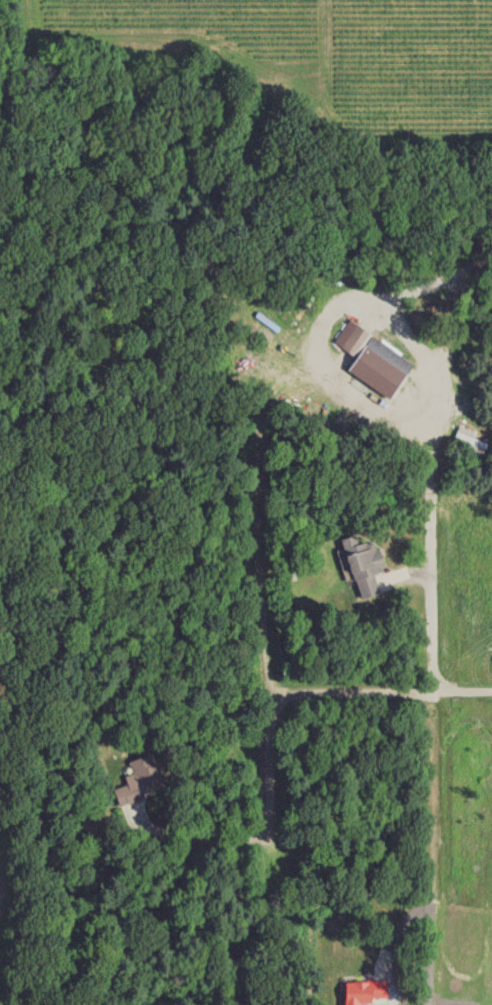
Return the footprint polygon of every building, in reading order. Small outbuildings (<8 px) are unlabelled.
[(354,357),(345,371),(388,399),(412,362),(348,320),(333,343),(354,357)] [(379,594),(374,574),(383,572),(376,541),(359,545),(357,536),(343,540),(357,599),(379,594)] [(119,807),(164,791),(151,755),(130,762),(134,774),(124,777),(127,785),(113,790),(119,807)] [(358,1004),(370,1004),(370,999),(385,998),(385,981),(342,982),(342,1004),(358,1004)]
